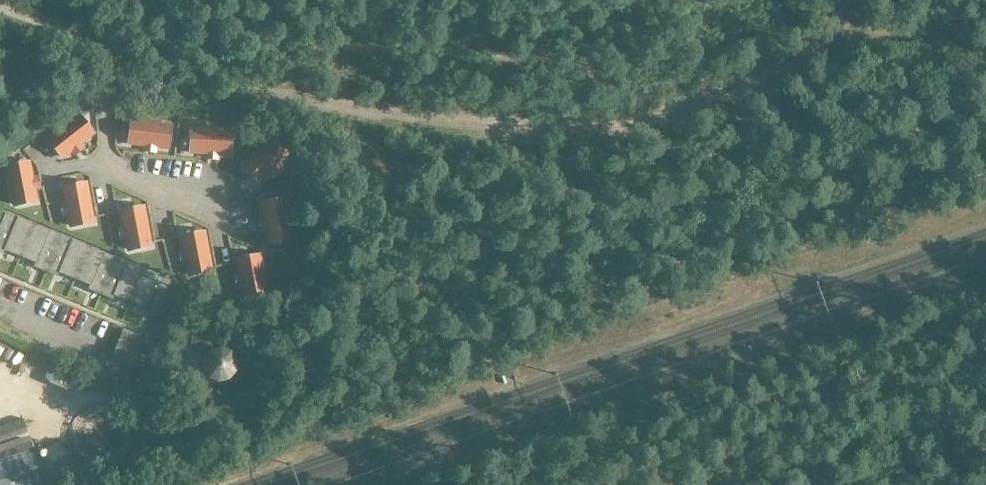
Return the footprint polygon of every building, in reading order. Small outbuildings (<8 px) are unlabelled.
[(93,134),(79,116),(49,140),(63,157),(93,134)] [(129,144),(166,147),(168,125),(131,121),(129,144)] [(229,130),(191,130),(191,152),(229,153),(229,130)] [(270,139),(243,165),(258,181),(286,156),(270,139)] [(36,200),(29,163),(7,167),(14,204),(36,200)] [(86,184),(64,188),(71,225),(93,221),(86,184)] [(283,199),(261,203),(268,240),(290,236),(283,199)] [(121,212),(128,249),(151,245),(144,208),(121,212)] [(20,256),(33,224),(5,213),(0,226),(0,251),(1,249),(20,256)] [(37,269),(46,272),(61,236),(33,224),(20,256),(39,264),(37,269)] [(182,237),(189,274),(211,270),(204,233),(182,237)] [(56,271),(75,279),(88,247),(61,236),(46,272),(54,276),(56,271)] [(88,247),(75,279),(94,287),(92,292),(100,295),(116,258),(88,247)] [(238,260),(245,297),(267,293),(260,256),(238,260)] [(116,258),(100,295),(109,298),(111,294),(130,302),(143,270),(116,258)] [(143,270),(130,302),(149,309),(147,314),(156,318),(171,281),(143,270)] [(115,380),(128,385),(147,340),(123,330),(107,370),(120,375),(118,380),(115,379),(115,380)] [(200,368),(203,369),(208,377),(217,382),(228,380),(235,372),(235,371),(240,372),(241,361),(236,361),(231,352),(221,348),(211,350),(209,352),(207,350),(200,357),(200,368)] [(0,463),(0,484),(49,484),(48,482),(36,450),(0,463)]
